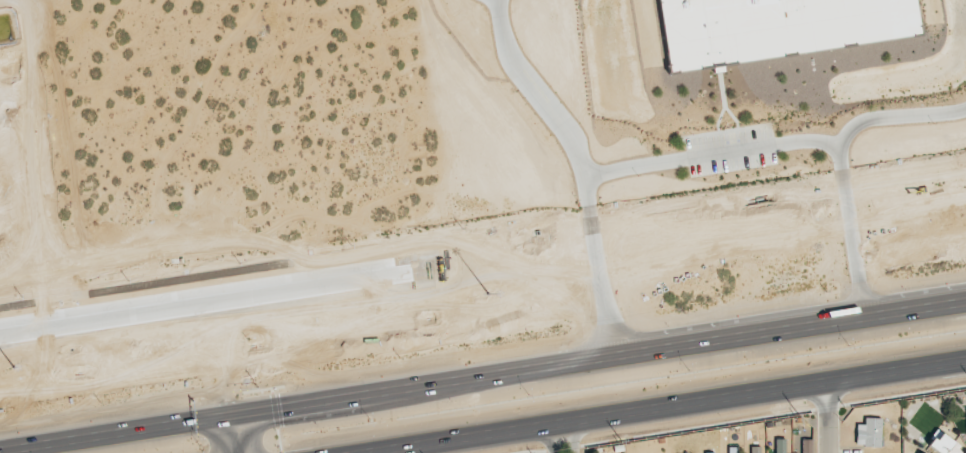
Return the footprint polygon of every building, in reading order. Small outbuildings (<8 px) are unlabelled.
[(658,72),(920,37),(915,0),(649,0),(658,72)] [(881,446),(882,419),(865,418),(865,424),(856,424),(855,446),(881,446)] [(936,432),(927,446),(937,452),(963,452),(965,450),(936,432)] [(775,439),(775,452),(786,452),(786,439),(775,439)] [(751,445),(751,452),(762,452),(762,445),(751,445)]
